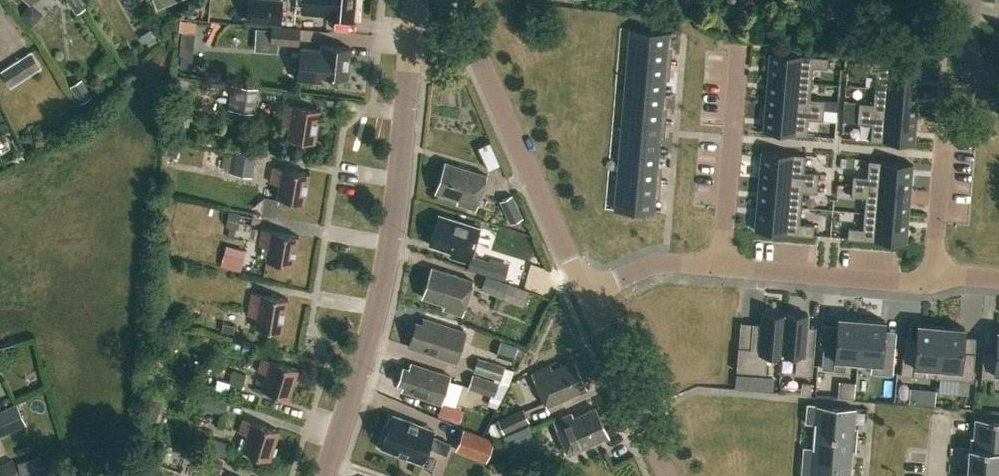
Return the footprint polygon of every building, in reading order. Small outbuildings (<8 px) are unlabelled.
[(82,0),(68,0),(75,12),(85,6),(82,0)] [(156,9),(178,0),(152,0),(156,9)] [(284,0),(259,0),(258,20),(289,23),(292,1),(284,0)] [(327,14),(355,16),(356,0),(319,0),(319,2),(328,4),(327,14)] [(814,12),(838,14),(839,0),(815,0),(814,12)] [(271,41),(299,43),(300,27),(272,25),(271,41)] [(629,29),(626,60),(670,63),(671,53),(667,53),(669,32),(629,29)] [(348,76),(351,46),(322,43),(321,48),(301,47),(298,78),(320,80),(321,74),(348,76)] [(10,85),(41,66),(30,49),(26,52),(24,50),(17,54),(19,57),(0,68),(0,69),(10,85)] [(828,56),(770,51),(767,78),(812,81),(813,65),(827,66),(828,56)] [(921,63),(863,59),(862,69),(876,70),(875,87),(919,90),(921,63)] [(670,63),(626,60),(624,89),(664,93),(665,73),(669,73),(670,63)] [(80,78),(69,85),(83,107),(94,101),(80,78)] [(812,81),(767,78),(765,104),(824,108),(824,99),(810,97),(812,81)] [(259,86),(234,83),(230,108),(256,111),(259,86)] [(859,102),(858,111),(917,116),(919,90),(875,87),(873,103),(859,102)] [(622,119),(665,123),(666,113),(662,113),(664,93),(624,89),(622,119)] [(289,126),(287,137),(316,142),(322,107),(286,101),(282,125),(289,126)] [(859,102),(844,101),(843,111),(858,112),(859,102)] [(824,108),(765,104),(763,130),(807,134),(809,117),(823,118),(824,108)] [(857,122),(858,112),(843,111),(843,121),(857,122)] [(917,116),(858,111),(857,121),(872,122),(870,139),(914,143),(917,116)] [(619,149),(659,153),(660,133),(664,133),(665,123),(622,119),(619,149)] [(165,155),(176,157),(179,139),(169,137),(165,155)] [(494,143),(482,148),(492,170),(504,165),(494,143)] [(224,146),(220,168),(228,170),(231,171),(231,172),(252,175),(255,151),(233,147),(233,148),(224,146)] [(616,179),(660,183),(661,173),(657,172),(659,153),(619,149),(616,179)] [(805,154),(761,150),(759,177),(817,182),(818,172),(804,171),(805,154)] [(913,163),(868,159),(867,176),(853,175),(852,185),(910,190),(913,163)] [(488,179),(447,164),(436,193),(458,201),(457,205),(476,212),(488,179)] [(278,196),(305,201),(310,171),(275,165),(272,181),(280,183),(278,196)] [(817,182),(759,177),(757,203),(801,207),(802,191),(817,192),(817,182)] [(660,183),(616,179),(614,210),(654,213),(655,193),(659,193),(660,183)] [(910,190),(852,185),(851,195),(865,196),(864,212),(908,216),(910,190)] [(523,216),(511,193),(498,199),(510,222),(523,216)] [(801,207),(757,203),(755,230),(813,235),(814,224),(800,223),(801,207)] [(252,214),(229,209),(226,225),(250,230),(252,214)] [(908,216),(864,212),(863,228),(849,227),(848,238),(906,243),(908,216)] [(472,258),(482,230),(440,216),(430,245),(453,253),(451,258),(469,264),(467,269),(484,275),(489,264),(472,258)] [(260,244),(269,245),(267,259),(294,264),(299,234),(263,227),(260,244)] [(228,244),(222,265),(241,270),(246,249),(228,244)] [(446,306),(444,311),(463,317),(475,283),(433,269),(423,299),(446,306)] [(483,291),(526,306),(531,293),(487,278),(483,291)] [(255,326),(283,331),(289,298),(253,291),(248,314),(257,315),(255,326)] [(739,347),(736,371),(765,373),(767,354),(781,355),(785,312),(784,312),(784,314),(762,312),(761,323),(753,323),(750,348),(739,347)] [(785,312),(781,355),(782,355),(783,354),(796,355),(795,374),(812,375),(816,326),(807,326),(808,314),(785,312)] [(838,317),(834,359),(858,361),(861,319),(838,317)] [(861,319),(858,361),(881,363),(885,321),(861,319)] [(424,327),(418,325),(411,347),(456,363),(466,336),(426,321),(424,327)] [(914,367),(913,376),(925,377),(926,367),(937,368),(936,378),(937,378),(942,326),(940,325),(918,324),(914,367)] [(942,326),(937,378),(942,378),(972,381),(975,353),(963,352),(965,327),(946,326),(942,326)] [(981,377),(995,378),(995,373),(998,373),(998,330),(997,330),(995,354),(983,353),(981,377)] [(505,365),(477,356),(472,370),(501,379),(505,365)] [(268,372),(263,388),(290,396),(298,367),(264,357),(260,370),(268,372)] [(555,369),(553,365),(535,373),(549,406),(589,388),(576,359),(555,369)] [(402,392),(441,406),(442,402),(451,378),(412,364),(410,371),(403,369),(397,385),(404,387),(402,392)] [(902,366),(901,375),(913,376),(914,367),(902,366)] [(467,387),(496,396),(501,381),(472,372),(467,387)] [(530,403),(545,396),(535,375),(521,382),(530,403)] [(737,376),(736,389),(747,390),(749,378),(737,376)] [(802,382),(801,394),(810,395),(811,383),(802,382)] [(147,416),(159,419),(166,393),(154,390),(147,416)] [(197,404),(217,411),(221,399),(201,393),(197,404)] [(25,424),(15,402),(0,409),(0,435),(25,424)] [(456,407),(442,402),(441,406),(438,415),(458,423),(463,409),(456,407)] [(816,422),(815,435),(858,439),(859,426),(856,426),(857,407),(817,404),(809,404),(808,421),(816,422)] [(532,420),(526,407),(490,424),(496,437),(532,420)] [(556,420),(571,453),(610,435),(598,407),(576,416),(574,412),(556,420)] [(381,448),(441,470),(450,444),(431,437),(433,431),(429,429),(426,425),(421,426),(393,416),(393,417),(389,418),(385,427),(388,430),(381,448)] [(244,417),(239,433),(248,436),(244,449),(269,458),(279,429),(244,417)] [(970,450),(998,452),(998,420),(977,418),(976,436),(972,436),(970,450)] [(457,444),(488,455),(493,440),(463,429),(457,444)] [(203,448),(224,455),(229,440),(208,433),(203,448)] [(805,447),(804,465),(852,469),(854,450),(857,451),(858,439),(815,435),(814,448),(805,447)] [(970,450),(968,475),(978,475),(998,475),(998,452),(970,450)] [(198,467),(218,474),(223,459),(202,452),(198,467)] [(0,468),(0,475),(14,475),(10,465),(0,468)] [(852,469),(804,465),(803,475),(851,475),(852,469)]
